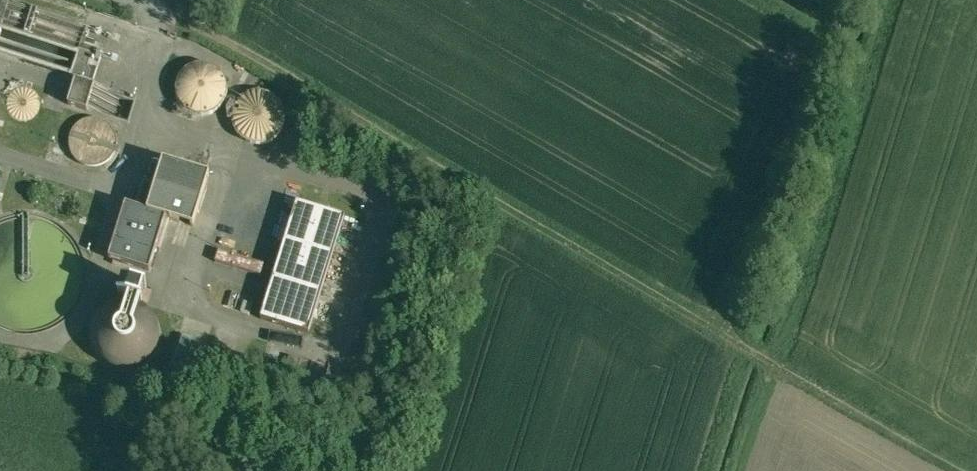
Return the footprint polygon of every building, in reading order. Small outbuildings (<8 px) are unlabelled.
[(181,105),(188,112),(186,118),(198,122),(200,116),(210,114),(219,110),(225,102),(228,92),(227,82),(222,74),(214,67),(205,64),(195,65),(186,69),(179,77),(176,86),(176,96),(181,105)] [(283,128),(285,118),(283,108),(277,100),(268,94),(258,92),(248,95),(240,101),(235,109),(233,119),(235,129),(241,137),(250,143),(260,144),(269,142),(278,136),(283,128)] [(144,182),(136,208),(126,205),(110,259),(150,271),(166,218),(194,227),(209,176),(163,162),(156,186),(144,182)] [(157,166),(147,162),(144,172),(154,175),(157,166)] [(259,204),(259,202),(259,200),(258,199),(256,198),(254,197),(253,198),(251,199),(250,200),(250,202),(250,204),(251,206),(253,207),(255,207),(257,207),(258,206),(259,204)] [(297,202),(261,319),(309,334),(345,217),(297,202)] [(274,225),(274,221),(273,216),(271,212),(267,210),(262,209),(257,210),(253,213),(251,217),(250,221),(251,226),(254,230),(258,232),(263,233),(267,232),(271,229),(274,225)] [(239,242),(239,239),(239,236),(237,234),(234,232),(231,232),(228,232),(225,234),(224,237),(223,240),(224,243),(226,245),(228,247),(231,247),(234,247),(237,245),(239,242)] [(260,243),(253,241),(251,248),(258,250),(260,243)] [(272,247),(265,245),(263,252),(270,254),(272,247)] [(265,265),(219,250),(215,262),(262,276),(265,265)] [(152,312),(142,304),(142,302),(145,290),(146,290),(146,289),(123,282),(122,283),(123,283),(119,295),(118,295),(118,296),(124,298),(123,300),(110,304),(100,312),(93,323),(91,336),(94,349),(101,359),(112,367),(125,369),(138,367),(149,360),(157,349),(160,336),(158,323),(152,312)] [(238,298),(231,296),(228,304),(236,306),(238,298)]
